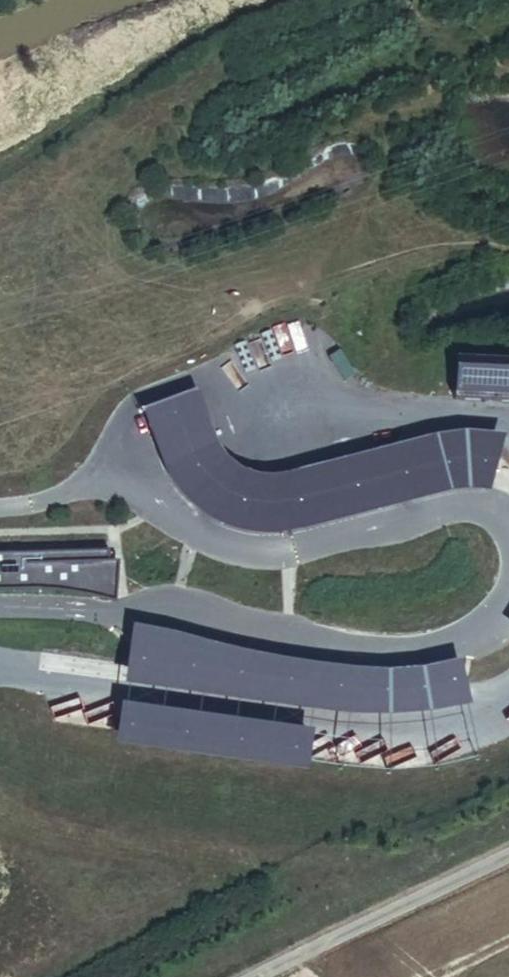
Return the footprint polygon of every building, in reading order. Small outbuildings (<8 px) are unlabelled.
[(453,351),(451,391),(508,394),(508,355),(453,351)] [(111,592),(110,548),(0,548),(0,593),(111,592)]
